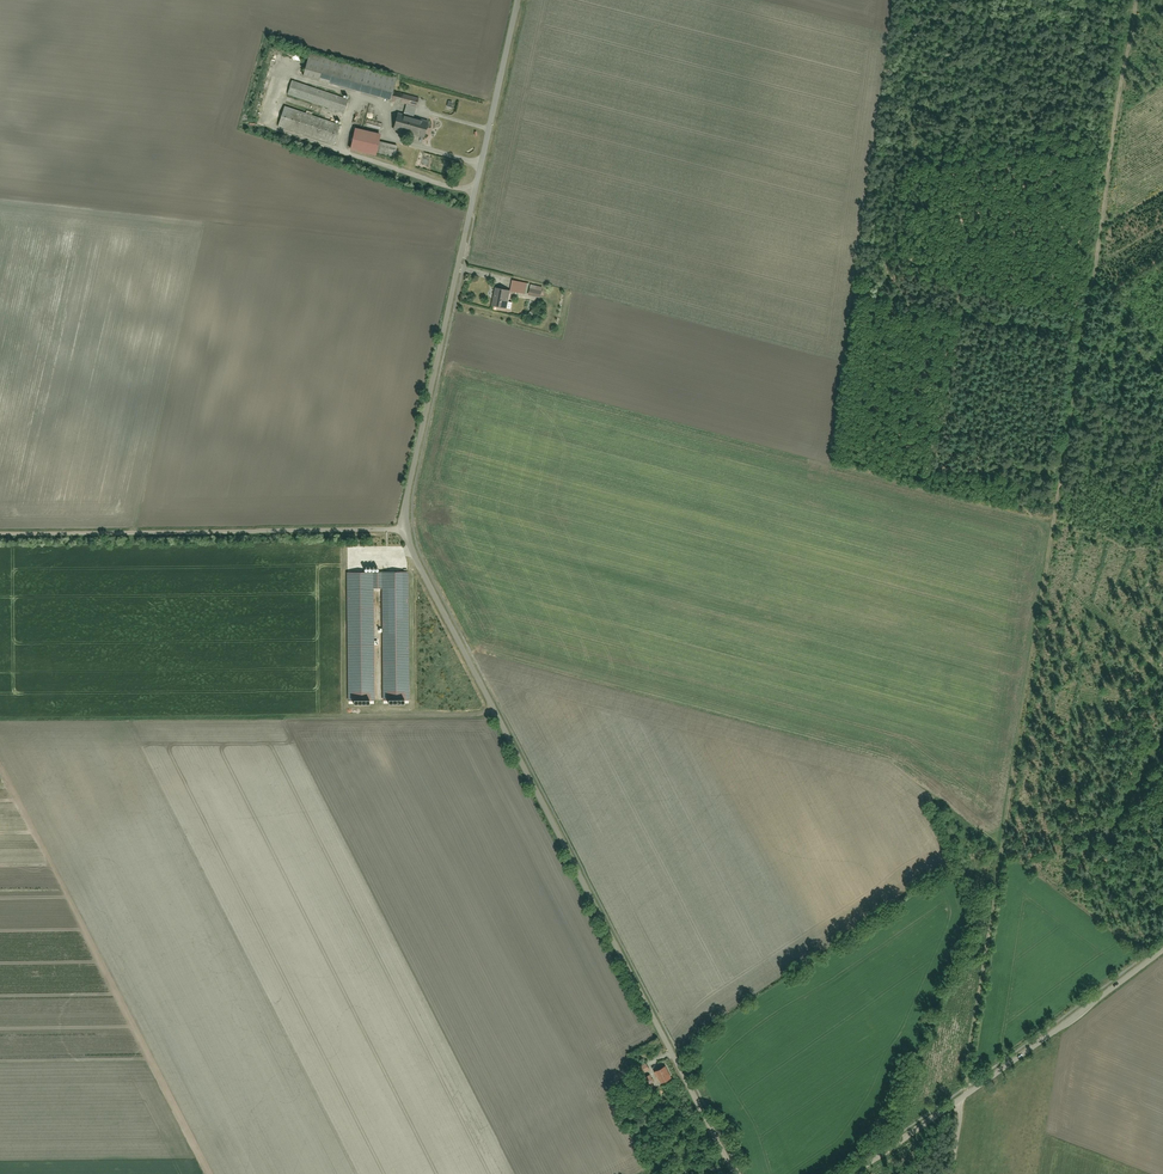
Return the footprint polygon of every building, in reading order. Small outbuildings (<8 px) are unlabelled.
[(308,52),(301,76),(404,104),(401,114),(395,112),(390,130),(422,137),(426,120),(412,117),(417,98),(390,90),(394,76),(308,52)] [(289,81),(285,95),(342,112),(346,98),(289,81)] [(378,108),(360,103),(355,123),(373,127),(378,108)] [(339,124),(282,106),(276,125),(332,144),(339,124)] [(379,133),(353,127),(348,149),(392,159),(395,145),(377,140),(379,133)] [(514,280),(512,292),(525,294),(527,283),(514,280)] [(532,284),(529,295),(541,298),(544,287),(532,284)] [(496,289),(492,306),(507,309),(510,292),(496,289)] [(410,571),(377,572),(379,702),(411,702),(410,571)] [(377,572),(344,572),(345,703),(379,702),(377,572)] [(666,1065),(656,1070),(662,1083),(672,1078),(666,1065)]
